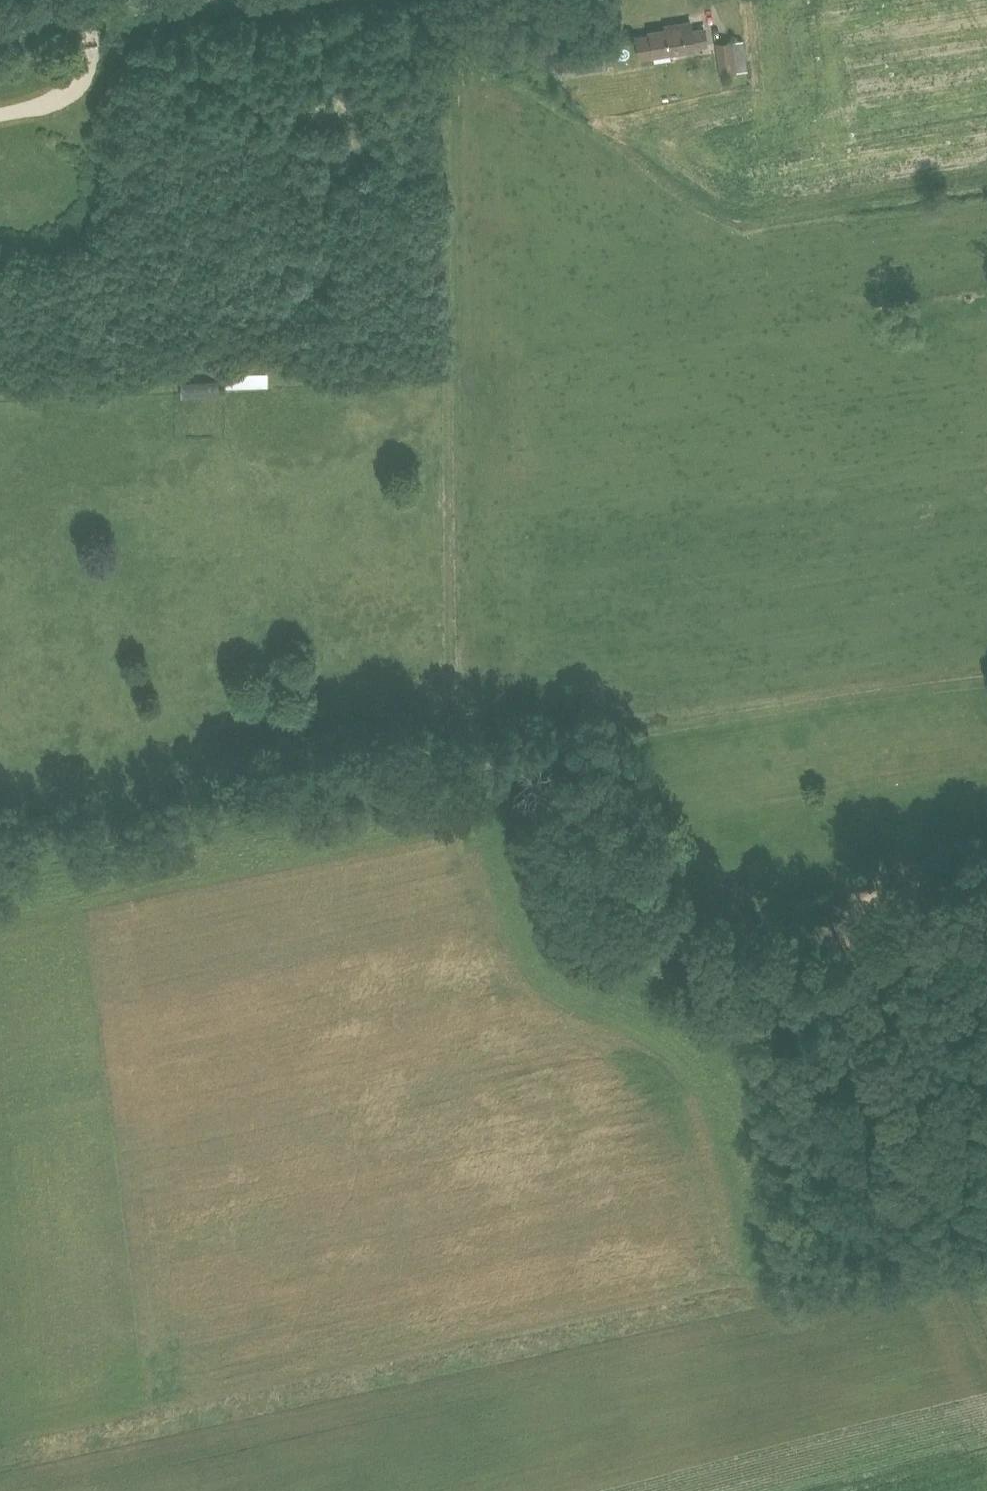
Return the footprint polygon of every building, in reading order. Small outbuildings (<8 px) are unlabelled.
[(709,43),(706,27),(693,29),(692,20),(672,23),(672,27),(651,29),(652,32),(637,34),(640,56),(696,48),(696,45),(709,43)] [(747,70),(743,39),(715,42),(720,74),(747,70)] [(249,372),(235,373),(236,388),(250,388),(249,372)] [(251,375),(252,388),(277,386),(276,373),(251,375)] [(218,376),(181,378),(182,394),(219,391),(218,376)]
